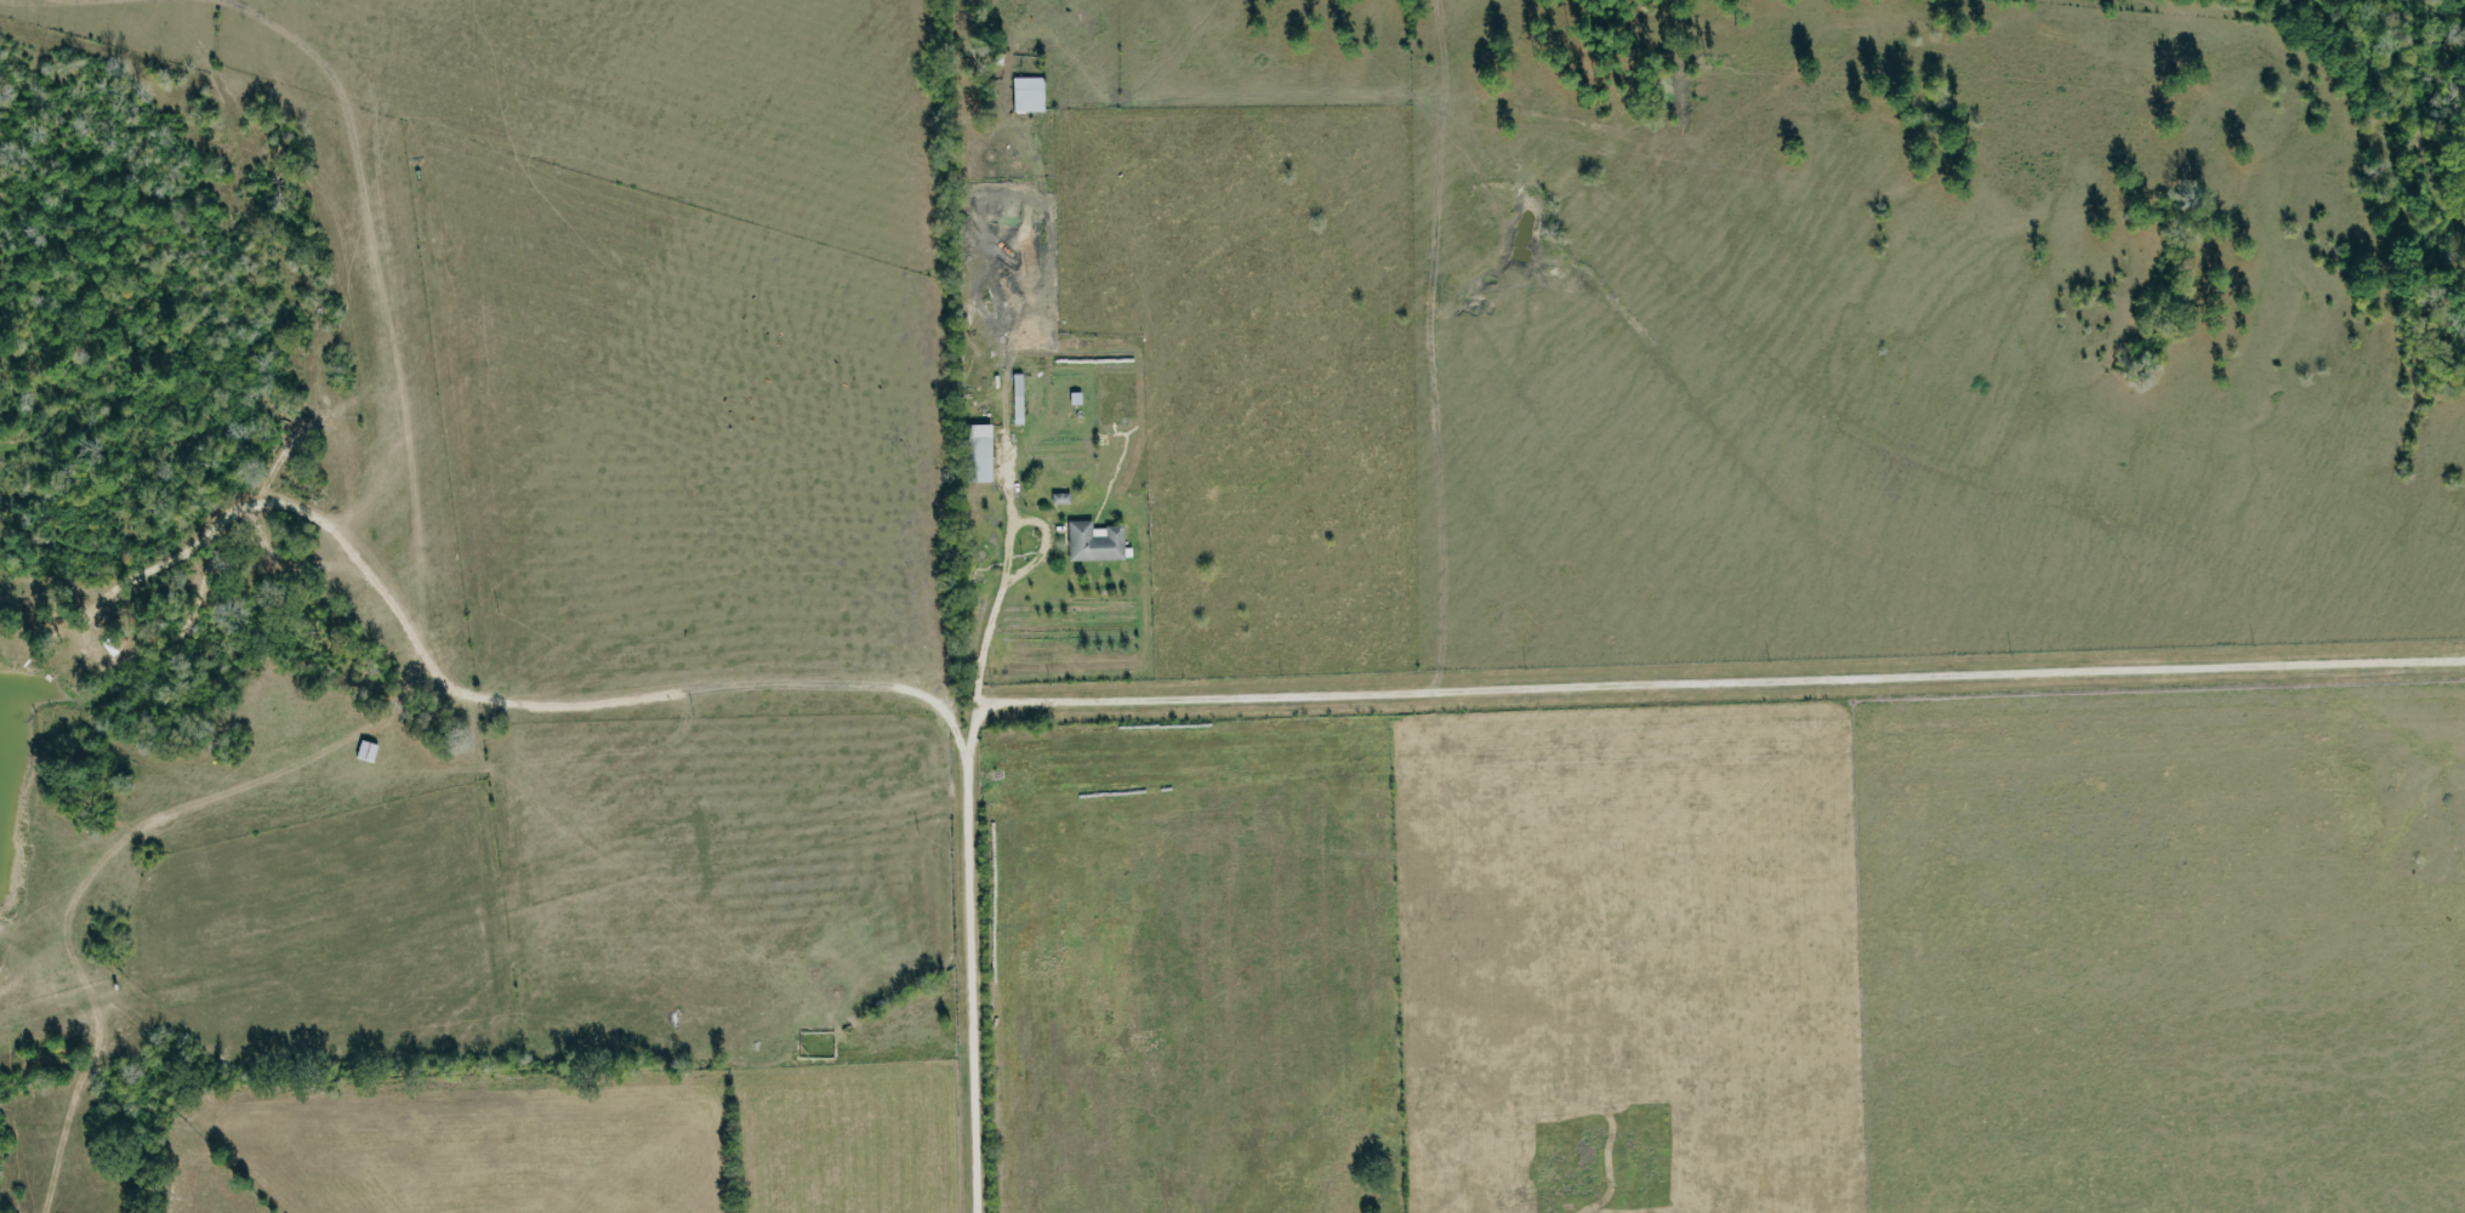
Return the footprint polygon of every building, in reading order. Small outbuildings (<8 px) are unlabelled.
[(1043,77),(1011,77),(1012,111),(1043,111),(1043,77)] [(989,481),(989,424),(964,424),(965,481),(989,481)] [(1051,503),(1068,503),(1068,493),(1050,493),(1051,503)] [(1088,520),(1066,520),(1067,561),(1123,559),(1122,526),(1088,527),(1088,520)]
